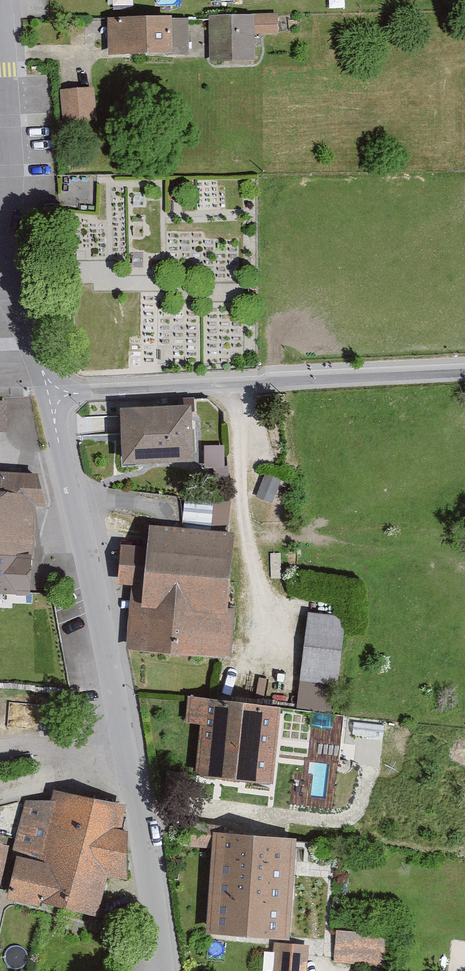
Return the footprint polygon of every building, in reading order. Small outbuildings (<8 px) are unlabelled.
[(254,17),(255,35),(278,35),(278,14),(254,15),(254,17)] [(209,18),(210,64),(255,63),(255,35),(254,17),(209,18)] [(109,21),(110,61),(189,59),(188,19),(109,21)] [(95,92),(62,94),(64,128),(97,126),(95,92)] [(197,415),(125,419),(128,473),(200,469),(197,415)] [(204,444),(205,472),(226,471),(224,443),(204,444)] [(38,470),(0,470),(0,590),(30,592),(36,503),(46,503),(38,470)] [(230,523),(231,502),(185,499),(184,520),(230,523)] [(239,543),(140,535),(130,655),(228,663),(239,543)] [(308,611),(301,678),(338,683),(345,615),(308,611)] [(282,717),(192,706),(189,730),(204,731),(198,781),(273,791),(282,717)] [(306,712),(300,772),(334,779),(341,716),(306,712)] [(24,799),(5,894),(96,912),(107,874),(127,876),(128,827),(120,826),(125,801),(54,787),(51,796),(24,799)] [(191,821),(189,844),(213,845),(215,822),(191,821)] [(215,830),(207,932),(283,938),(291,836),(215,830)] [(9,842),(0,840),(0,879),(9,842)] [(336,927),(333,961),(384,965),(387,931),(336,927)] [(275,943),(271,970),(306,970),(309,947),(275,943)]
